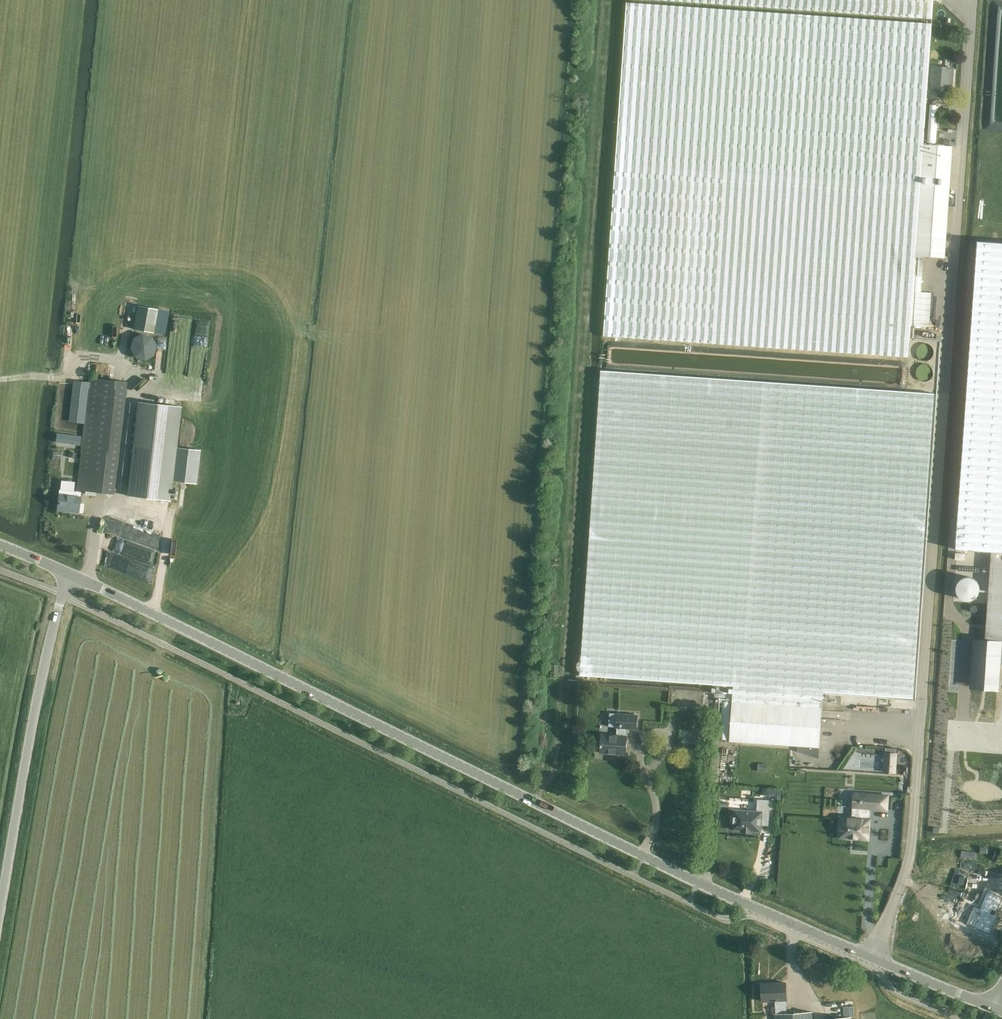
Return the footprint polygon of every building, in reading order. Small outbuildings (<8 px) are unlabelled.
[(932,19),(933,0),(663,0),(932,19)] [(603,335),(908,357),(914,275),(922,276),(924,256),(945,258),(953,146),(923,144),(931,23),(626,2),(603,335)] [(938,97),(946,97),(946,91),(950,91),(952,68),(932,66),(931,90),(938,91),(938,97)] [(956,549),(991,551),(985,640),(975,639),(972,680),(998,682),(999,663),(1001,663),(1001,243),(978,241),(956,549)] [(134,329),(153,333),(158,310),(138,306),(134,329)] [(154,347),(153,343),(152,341),(151,339),(149,338),(148,337),(145,336),(143,336),(141,336),(139,337),(137,338),(135,340),(133,343),(133,347),(133,349),(134,351),(136,354),(139,356),(143,357),(146,357),(148,356),(150,355),(152,353),(153,351),(154,349),(154,347)] [(934,349),(934,348),(933,345),(932,343),(931,342),(929,341),(927,340),(924,341),(921,343),(919,345),(918,348),(919,352),(920,354),(921,355),(923,356),(925,357),(929,356),(931,354),(933,352),(934,349)] [(932,369),(931,366),(930,363),(928,362),(925,361),(921,361),(919,363),(917,365),(916,368),(916,371),(918,374),(920,376),(921,377),(923,377),(925,377),(927,376),(929,375),(931,372),(932,369)] [(913,698),(934,393),(601,370),(580,675),(733,686),(733,687),(712,685),(711,693),(732,694),(729,741),(798,746),(797,752),(818,759),(819,747),(823,692),(913,698)] [(77,490),(114,495),(114,491),(122,428),(127,381),(90,377),(77,490)] [(138,402),(127,496),(171,501),(173,482),(177,448),(182,407),(138,402)] [(200,451),(177,448),(173,482),(196,484),(200,451)] [(59,490),(57,510),(78,513),(78,512),(82,513),(83,504),(79,503),(80,492),(59,490)] [(110,520),(99,567),(149,579),(160,532),(110,520)] [(558,674),(559,665),(551,664),(550,674),(558,674)] [(600,752),(625,754),(627,736),(626,736),(626,729),(637,730),(638,714),(616,713),(615,728),(617,729),(616,735),(601,734),(600,752)] [(757,772),(767,772),(767,764),(758,764),(757,772)] [(860,800),(860,802),(862,802),(861,807),(869,808),(886,809),(887,796),(870,795),(862,795),(862,800),(860,800)] [(769,820),(770,800),(757,799),(756,812),(734,810),(733,815),(731,815),(730,823),(733,823),(733,829),(760,831),(761,819),(769,820)] [(838,823),(838,831),(840,831),(839,837),(867,839),(868,820),(869,808),(861,807),(854,806),(853,819),(852,819),(841,818),(840,823),(838,823)] [(962,923),(992,938),(1001,921),(997,919),(1001,909),(1001,901),(991,895),(983,912),(970,906),(962,923)] [(774,1018),(813,1018),(812,1011),(787,1012),(786,999),(787,999),(786,983),(761,984),(762,1000),(774,1000),(775,1006),(771,1006),(771,1014),(774,1014),(774,1018)]
